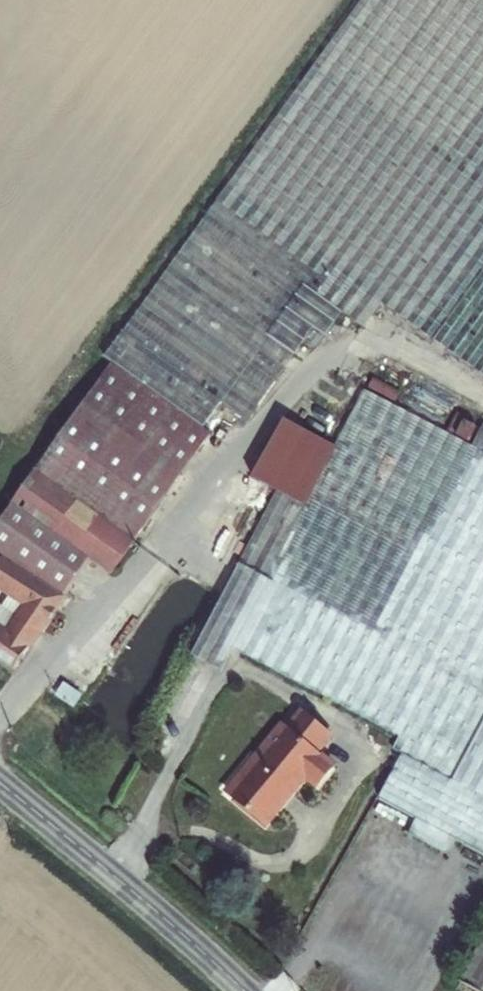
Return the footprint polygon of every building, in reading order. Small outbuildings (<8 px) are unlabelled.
[(482,365),(482,0),(363,0),(232,186),(327,254),(384,294),(482,365)] [(232,186),(223,198),(318,266),(327,254),(232,186)] [(83,499),(143,541),(220,430),(208,421),(226,395),(273,330),(318,266),(223,198),(214,212),(212,212),(110,353),(118,359),(41,469),(83,499)] [(318,266),(273,330),(299,349),(316,320),(327,328),(344,305),(365,320),(384,294),(327,254),(318,266)] [(299,349),(273,330),(226,395),(252,413),(299,349)] [(475,440),(364,383),(332,441),(283,415),(251,474),(274,486),(190,652),(219,667),(231,644),(398,731),(392,743),(401,748),(378,793),(482,847),(482,424),(475,440)] [(83,499),(41,469),(4,523),(46,552),(62,530),(83,499)] [(62,530),(121,572),(143,541),(83,499),(62,530)] [(58,584),(70,568),(46,552),(4,523),(0,520),(0,545),(58,584)] [(58,584),(0,545),(0,578),(35,602),(17,630),(0,618),(0,650),(24,666),(71,592),(58,584)] [(281,718),(226,784),(263,815),(304,765),(316,776),(332,757),(315,743),(329,727),(300,703),(284,721),(281,718)] [(464,981),(481,990),(482,990),(482,947),(464,981)]
